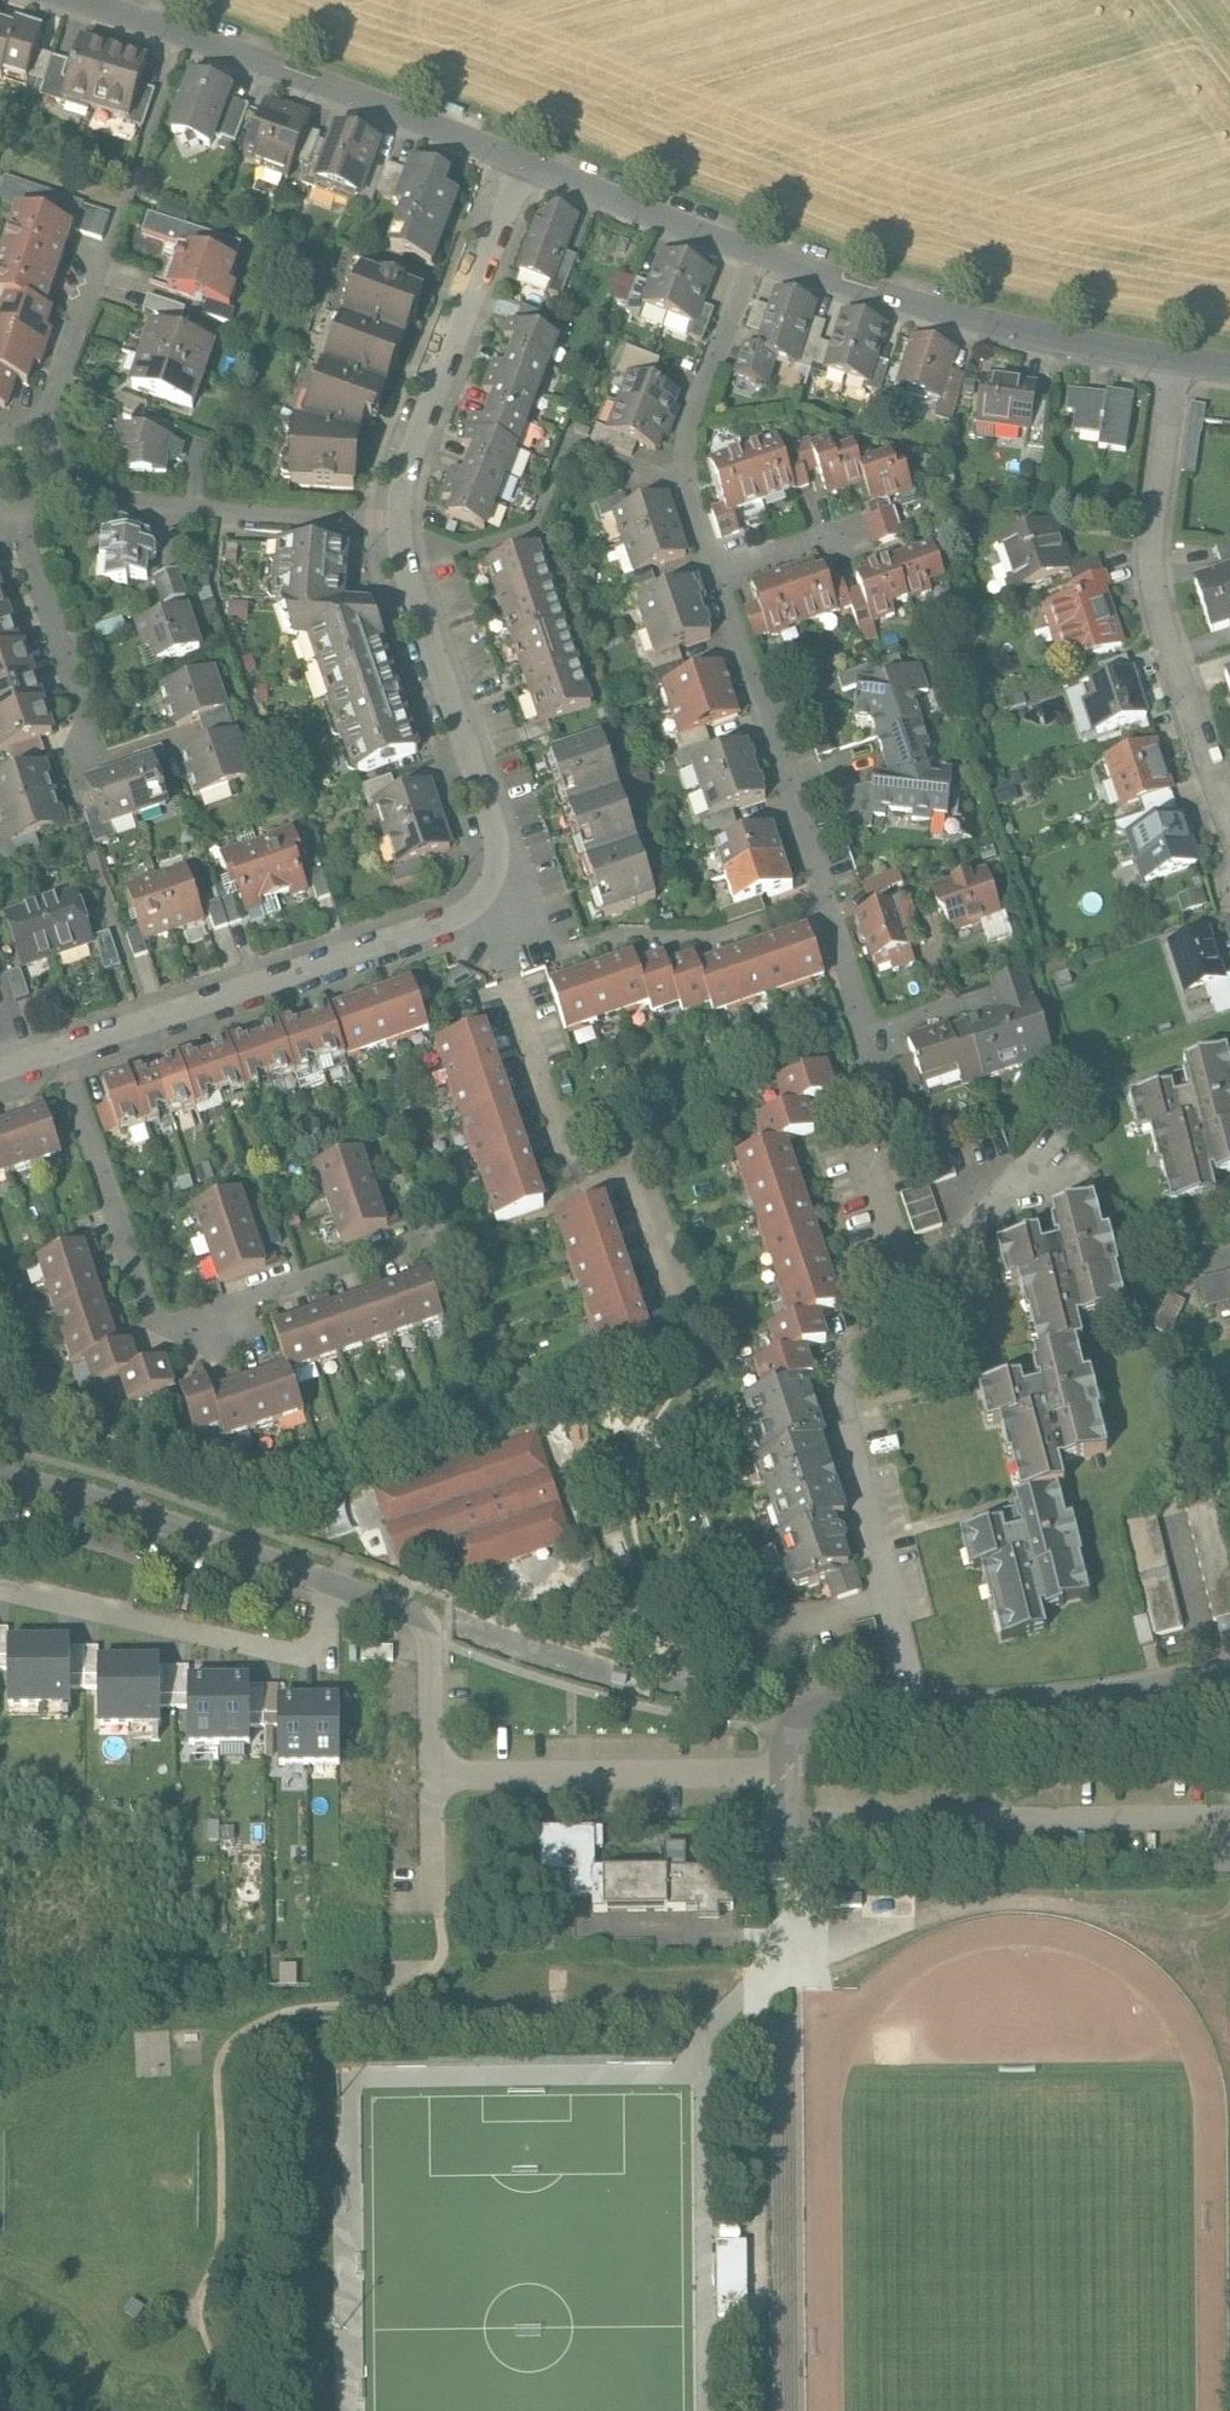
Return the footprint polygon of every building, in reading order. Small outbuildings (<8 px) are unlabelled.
[(29,75),(47,20),(0,5),(0,66),(29,75)] [(110,40),(81,32),(63,95),(92,103),(110,40)] [(150,52),(110,40),(92,103),(132,114),(150,52)] [(213,143),(235,79),(186,63),(165,127),(213,143)] [(288,166),(308,101),(263,87),(243,152),(288,166)] [(355,200),(378,133),(329,116),(306,184),(355,200)] [(445,167),(407,156),(380,244),(430,259),(452,188),(440,184),(445,167)] [(0,194),(0,221),(66,244),(76,218),(1,191),(0,194)] [(535,194),(509,269),(550,284),(576,209),(535,194)] [(2,254),(56,272),(66,244),(11,225),(2,254)] [(248,256),(178,232),(162,278),(232,302),(248,256)] [(686,258),(652,245),(626,314),(660,327),(686,258)] [(0,258),(0,284),(1,284),(46,300),(56,272),(2,254),(0,258)] [(421,281),(356,256),(336,310),(401,334),(421,281)] [(718,270),(686,258),(660,327),(692,339),(718,270)] [(766,330),(760,347),(772,351),(794,358),(814,298),(768,283),(762,300),(748,295),(740,321),(766,330)] [(57,304),(46,300),(1,284),(0,287),(0,325),(44,340),(57,304)] [(865,315),(838,306),(816,373),(842,382),(865,315)] [(146,309),(135,344),(199,364),(210,329),(146,309)] [(384,381),(401,334),(336,310),(318,356),(384,381)] [(544,362),(554,335),(498,314),(488,341),(544,362)] [(894,324),(865,315),(842,382),(871,391),(894,324)] [(44,340),(0,325),(0,366),(13,371),(30,377),(44,340)] [(906,328),(888,383),(949,403),(960,368),(949,365),(956,344),(906,328)] [(760,347),(735,339),(724,372),(761,384),(772,351),(760,347)] [(534,389),(544,362),(488,341),(478,369),(534,389)] [(135,344),(124,377),(188,397),(199,364),(135,344)] [(370,417),(384,381),(318,356),(300,413),(354,417),(370,417)] [(3,398),(13,371),(0,366),(0,397),(3,398)] [(677,388),(621,368),(613,393),(669,412),(677,388)] [(1027,437),(1035,375),(979,368),(971,430),(1027,437)] [(524,417),(534,389),(478,369),(468,396),(524,417)] [(1144,455),(1152,392),(1066,381),(1058,443),(1144,455)] [(660,438),(669,412),(613,393),(604,418),(660,438)] [(513,444),(524,417),(468,396),(457,423),(513,444)] [(1187,466),(1202,468),(1210,400),(1195,398),(1187,466)] [(354,417),(284,413),(281,478),(350,481),(354,417)] [(122,417),(120,463),(171,464),(172,418),(122,417)] [(503,471),(513,444),(457,423),(447,451),(503,471)] [(774,429),(738,441),(757,498),(793,486),(791,480),(778,444),(774,429)] [(811,465),(819,491),(857,479),(849,453),(843,437),(830,441),(826,429),(801,437),(811,465)] [(792,439),(802,468),(811,465),(801,437),(792,439)] [(778,444),(791,480),(804,476),(802,468),(792,439),(778,444)] [(857,479),(864,500),(907,487),(892,440),(849,453),(857,479)] [(738,441),(702,454),(718,502),(721,510),(731,506),(757,498),(738,441)] [(493,499),(503,471),(447,451),(437,478),(493,499)] [(483,526),(493,499),(437,478),(427,505),(483,526)] [(667,486),(605,505),(615,537),(677,518),(667,486)] [(888,493),(853,503),(866,541),(899,530),(888,493)] [(718,502),(706,505),(716,534),(737,527),(731,506),(721,510),(718,502)] [(1050,511),(985,534),(1004,588),(1069,566),(1050,511)] [(677,518),(615,537),(624,568),(686,550),(677,518)] [(85,547),(85,573),(129,573),(129,569),(145,569),(145,552),(156,552),(157,539),(143,539),(143,531),(117,531),(117,522),(100,522),(100,548),(85,547)] [(348,543),(270,536),(264,599),(343,607),(348,543)] [(562,620),(536,537),(477,556),(502,638),(562,620)] [(930,540),(886,555),(900,596),(944,581),(930,540)] [(10,576),(0,546),(0,547),(0,579),(10,576)] [(819,550),(779,563),(797,617),(837,603),(819,550)] [(900,596),(886,555),(850,567),(868,619),(896,610),(892,598),(900,596)] [(779,563),(745,575),(764,628),(797,617),(779,563)] [(1101,566),(1033,587),(1057,662),(1125,641),(1101,566)] [(1203,631),(1229,623),(1229,568),(1189,580),(1203,631)] [(20,606),(10,576),(0,579),(0,612),(20,606)] [(695,576),(629,597),(639,629),(705,609),(695,576)] [(191,600),(132,618),(146,664),(205,645),(191,600)] [(396,676),(376,611),(298,603),(325,695),(396,676)] [(30,636),(20,606),(0,612),(0,645),(30,636)] [(705,609),(639,629),(649,661),(716,640),(705,609)] [(587,703),(562,620),(502,638),(527,721),(587,703)] [(39,665),(30,636),(0,645),(0,678),(39,665)] [(723,658),(654,678),(662,704),(730,682),(723,658)] [(216,662),(155,680),(169,724),(229,706),(216,662)] [(1229,701),(1229,662),(1219,665),(1229,701)] [(901,663),(842,681),(863,740),(921,722),(901,663)] [(1084,731),(1143,714),(1129,664),(1069,681),(1084,731)] [(49,695),(39,665),(0,678),(0,711),(49,695)] [(418,745),(396,676),(325,695),(347,768),(418,745)] [(730,682),(662,704),(670,729),(738,709),(730,682)] [(59,725),(49,695),(0,711),(0,744),(59,725)] [(934,760),(921,722),(863,740),(877,777),(867,776),(861,817),(943,826),(951,762),(934,760)] [(179,748),(195,799),(252,781),(235,729),(179,748)] [(615,786),(598,731),(542,748),(559,803),(615,786)] [(745,733),(683,751),(693,783),(755,764),(745,733)] [(1152,735),(1101,750),(1116,802),(1168,787),(1152,735)] [(138,822),(177,809),(158,755),(120,768),(138,822)] [(59,794),(47,758),(0,773),(0,813),(59,794)] [(755,764),(693,783),(702,814),(764,796),(755,764)] [(100,835),(138,822),(120,768),(81,782),(100,835)] [(442,820),(429,776),(365,795),(378,839),(442,820)] [(632,840),(615,786),(559,803),(576,857),(632,840)] [(9,850),(70,831),(59,794),(0,813),(0,823),(9,850)] [(1137,876),(1189,860),(1174,809),(1122,825),(1137,876)] [(770,814),(708,832),(717,865),(780,845),(770,814)] [(456,865),(442,820),(378,839),(391,884),(456,865)] [(295,823),(257,835),(280,907),(318,895),(295,823)] [(257,835),(219,848),(242,919),(280,907),(257,835)] [(648,895),(632,840),(576,857),(593,912),(648,895)] [(780,845),(717,865),(726,895),(789,877),(780,845)] [(187,862),(156,872),(175,933),(206,923),(187,862)] [(936,902),(944,926),(996,909),(981,863),(944,875),(951,897),(936,902)] [(156,872),(125,881),(144,943),(175,933),(156,872)] [(78,883),(40,895),(61,962),(99,951),(78,883)] [(1187,910),(1214,901),(1208,884),(1181,893),(1187,910)] [(40,895),(2,906),(23,974),(61,962),(40,895)] [(886,968),(913,959),(906,938),(899,940),(885,895),(850,906),(865,955),(880,950),(886,968)] [(806,919),(778,927),(794,983),(823,974),(806,919)] [(778,927),(749,936),(766,991),(794,983),(778,927)] [(1163,938),(1175,989),(1220,978),(1207,927),(1163,938)] [(749,936),(720,944),(737,1000),(766,991),(749,936)] [(720,944),(692,953),(708,1008),(737,1000),(720,944)] [(658,945),(628,954),(645,1009),(675,1000),(661,955),(658,945)] [(690,947),(661,955),(675,1000),(676,1006),(705,998),(690,947)] [(626,948),(599,957),(616,1011),(643,1002),(626,948)] [(599,957),(572,965),(589,1019),(616,1011),(599,957)] [(983,973),(991,999),(1029,987),(1021,962),(983,973)] [(572,965),(545,973),(562,1027),(589,1019),(572,965)] [(415,973),(388,982),(406,1037),(433,1028),(415,973)] [(388,982),(362,990),(380,1045),(406,1037),(388,982)] [(991,999),(962,1008),(982,1073),(1049,1052),(1029,987),(991,999)] [(362,990),(336,999),(354,1054),(380,1045),(362,990)] [(336,999),(310,1007),(328,1062),(354,1054),(336,999)] [(310,1007),(283,1016),(301,1071),(328,1062),(310,1007)] [(962,1008),(898,1028),(914,1079),(955,1066),(960,1080),(982,1073),(962,1008)] [(283,1016),(257,1024),(275,1079),(301,1071),(283,1016)] [(430,1039),(438,1065),(493,1048),(485,1022),(430,1039)] [(257,1024),(231,1033),(249,1088),(275,1079),(257,1024)] [(231,1033),(204,1041),(222,1096),(249,1088),(231,1033)] [(204,1041),(178,1050),(196,1105),(222,1096),(204,1041)] [(1229,1159),(1229,1065),(1225,1044),(1174,1056),(1182,1090),(1166,1093),(1163,1083),(1120,1093),(1129,1133),(1145,1129),(1161,1201),(1210,1191),(1204,1165),(1229,1159)] [(438,1065),(446,1091),(501,1074),(493,1048),(438,1065)] [(178,1050),(152,1058),(170,1113),(196,1105),(178,1050)] [(769,1075),(778,1102),(833,1087),(823,1057),(769,1075)] [(152,1058),(126,1067),(144,1122),(170,1113),(152,1058)] [(126,1067),(99,1075),(117,1130),(144,1122),(126,1067)] [(446,1091),(454,1117),(509,1100),(501,1074),(446,1091)] [(811,1126),(802,1097),(749,1112),(759,1141),(811,1126)] [(454,1117),(462,1143),(517,1126),(509,1100),(454,1117)] [(48,1103),(21,1112),(38,1163),(65,1154),(48,1103)] [(0,1119),(0,1139),(11,1172),(38,1163),(21,1112),(0,1119)] [(462,1143),(470,1169),(525,1152),(517,1126),(462,1143)] [(783,1135),(729,1151),(739,1179),(792,1163),(783,1135)] [(11,1172),(0,1139),(0,1175),(11,1172)] [(314,1163),(322,1190),(376,1173),(368,1146),(314,1163)] [(470,1169),(478,1194),(533,1178),(525,1152),(470,1169)] [(792,1163),(739,1179),(748,1207),(801,1191),(792,1163)] [(322,1190),(331,1217),(385,1200),(376,1173),(322,1190)] [(478,1194),(486,1220),(541,1203),(533,1178),(478,1194)] [(191,1206),(200,1231),(253,1214),(245,1188),(191,1206)] [(801,1191),(748,1207),(757,1235),(810,1219),(801,1191)] [(545,1212),(554,1238),(608,1220),(599,1194),(545,1212)] [(1012,1283),(1028,1352),(1078,1341),(1072,1318),(1117,1308),(1093,1198),(1042,1209),(1049,1243),(1033,1247),(1031,1236),(987,1246),(996,1286),(1012,1283)] [(331,1217),(339,1244),(393,1227),(385,1200),(331,1217)] [(200,1231),(208,1257),(262,1240),(253,1214),(200,1231)] [(810,1219),(757,1235),(766,1264),(819,1247),(810,1219)] [(554,1238),(562,1264),(616,1246),(608,1220),(554,1238)] [(43,1284),(97,1265),(88,1239),(34,1257),(43,1284)] [(208,1257),(217,1283),(270,1265),(262,1240),(208,1257)] [(562,1264),(571,1290),(625,1272),(616,1246),(562,1264)] [(819,1247),(766,1264),(775,1292),(828,1275),(819,1247)] [(52,1310),(105,1291),(97,1265),(43,1284),(52,1310)] [(428,1267),(402,1276),(418,1324),(445,1315),(428,1267)] [(571,1290),(580,1316),(633,1298),(625,1272),(571,1290)] [(828,1275),(775,1292),(785,1320),(816,1311),(837,1303),(828,1275)] [(402,1276),(376,1285),(392,1333),(418,1324),(402,1276)] [(376,1285),(350,1294),(366,1342),(392,1333),(376,1285)] [(61,1337),(114,1317),(105,1291),(52,1310),(61,1337)] [(350,1294),(323,1303),(340,1351),(366,1342),(350,1294)] [(580,1316),(588,1342),(642,1324),(633,1298),(580,1316)] [(323,1303),(297,1312),(314,1360),(340,1351),(323,1303)] [(785,1320),(761,1326),(768,1352),(806,1343),(823,1338),(816,1311),(785,1320)] [(297,1312),(271,1321),(289,1368),(314,1360),(297,1312)] [(85,1358),(123,1343),(114,1317),(61,1337),(70,1363),(85,1358)] [(588,1342),(597,1368),(651,1350),(642,1324),(588,1342)] [(85,1358),(94,1384),(118,1376),(145,1366),(136,1340),(123,1343),(85,1358)] [(1102,1451),(1078,1341),(1028,1352),(1035,1386),(1019,1390),(1017,1379),(973,1389),(982,1429),(999,1425),(1014,1495),(1060,1485),(1063,1485),(1057,1461),(1102,1451)] [(813,1370),(806,1343),(768,1352),(746,1359),(753,1386),(775,1381),(803,1373),(813,1370)] [(127,1402),(178,1385),(168,1358),(145,1366),(118,1376),(127,1402)] [(263,1377),(277,1421),(303,1413),(289,1368),(263,1377)] [(753,1386),(739,1392),(756,1448),(820,1429),(803,1373),(775,1381),(753,1386)] [(205,1376),(178,1385),(194,1435),(221,1426),(211,1393),(205,1376)] [(237,1385),(251,1429),(277,1421),(263,1377),(237,1385)] [(221,1426),(225,1438),(251,1429),(237,1385),(211,1393),(221,1426)] [(756,1448),(747,1451),(771,1532),(844,1510),(820,1429),(756,1448)] [(460,1571),(568,1537),(535,1431),(367,1484),(391,1559),(450,1541),(460,1571)] [(1014,1495),(1009,1496),(1015,1528),(1000,1532),(997,1521),(954,1531),(962,1571),(979,1567),(995,1640),(1044,1629),(1038,1603),(1083,1593),(1060,1485),(1014,1495)] [(1208,1611),(1229,1606),(1229,1590),(1208,1496),(1183,1501),(1208,1611)] [(844,1510),(771,1532),(786,1581),(814,1573),(859,1559),(844,1510)] [(1131,1516),(1155,1623),(1180,1617),(1156,1511),(1131,1516)] [(859,1559),(814,1573),(820,1591),(865,1577),(859,1559)] [(18,1668),(18,1640),(18,1627),(3,1627),(3,1668),(18,1668)] [(18,1668),(18,1705),(78,1705),(78,1687),(78,1646),(78,1640),(18,1640),(18,1668)] [(108,1645),(92,1646),(93,1687),(108,1687),(108,1659),(108,1645)] [(92,1646),(78,1646),(78,1687),(93,1687),(92,1646)] [(168,1658),(108,1659),(108,1687),(108,1724),(169,1724),(169,1706),(168,1665),(168,1658)] [(183,1664),(168,1665),(169,1706),(183,1706),(183,1664)] [(216,1683),(218,1762),(250,1761),(249,1747),(248,1711),(247,1682),(216,1683)] [(218,1762),(216,1683),(186,1683),(188,1762),(218,1762)] [(308,1709),(310,1777),(339,1776),(336,1708),(308,1709)] [(282,1778),(310,1777),(308,1709),(280,1710),(281,1746),(282,1778)] [(281,1746),(280,1710),(248,1711),(249,1747),(281,1746)] [(603,1832),(540,1832),(540,1894),(593,1894),(593,1911),(700,1911),(700,1921),(720,1921),(720,1910),(731,1910),(731,1869),(690,1869),(690,1846),(663,1846),(663,1871),(596,1871),(596,1850),(603,1850),(603,1832)]
